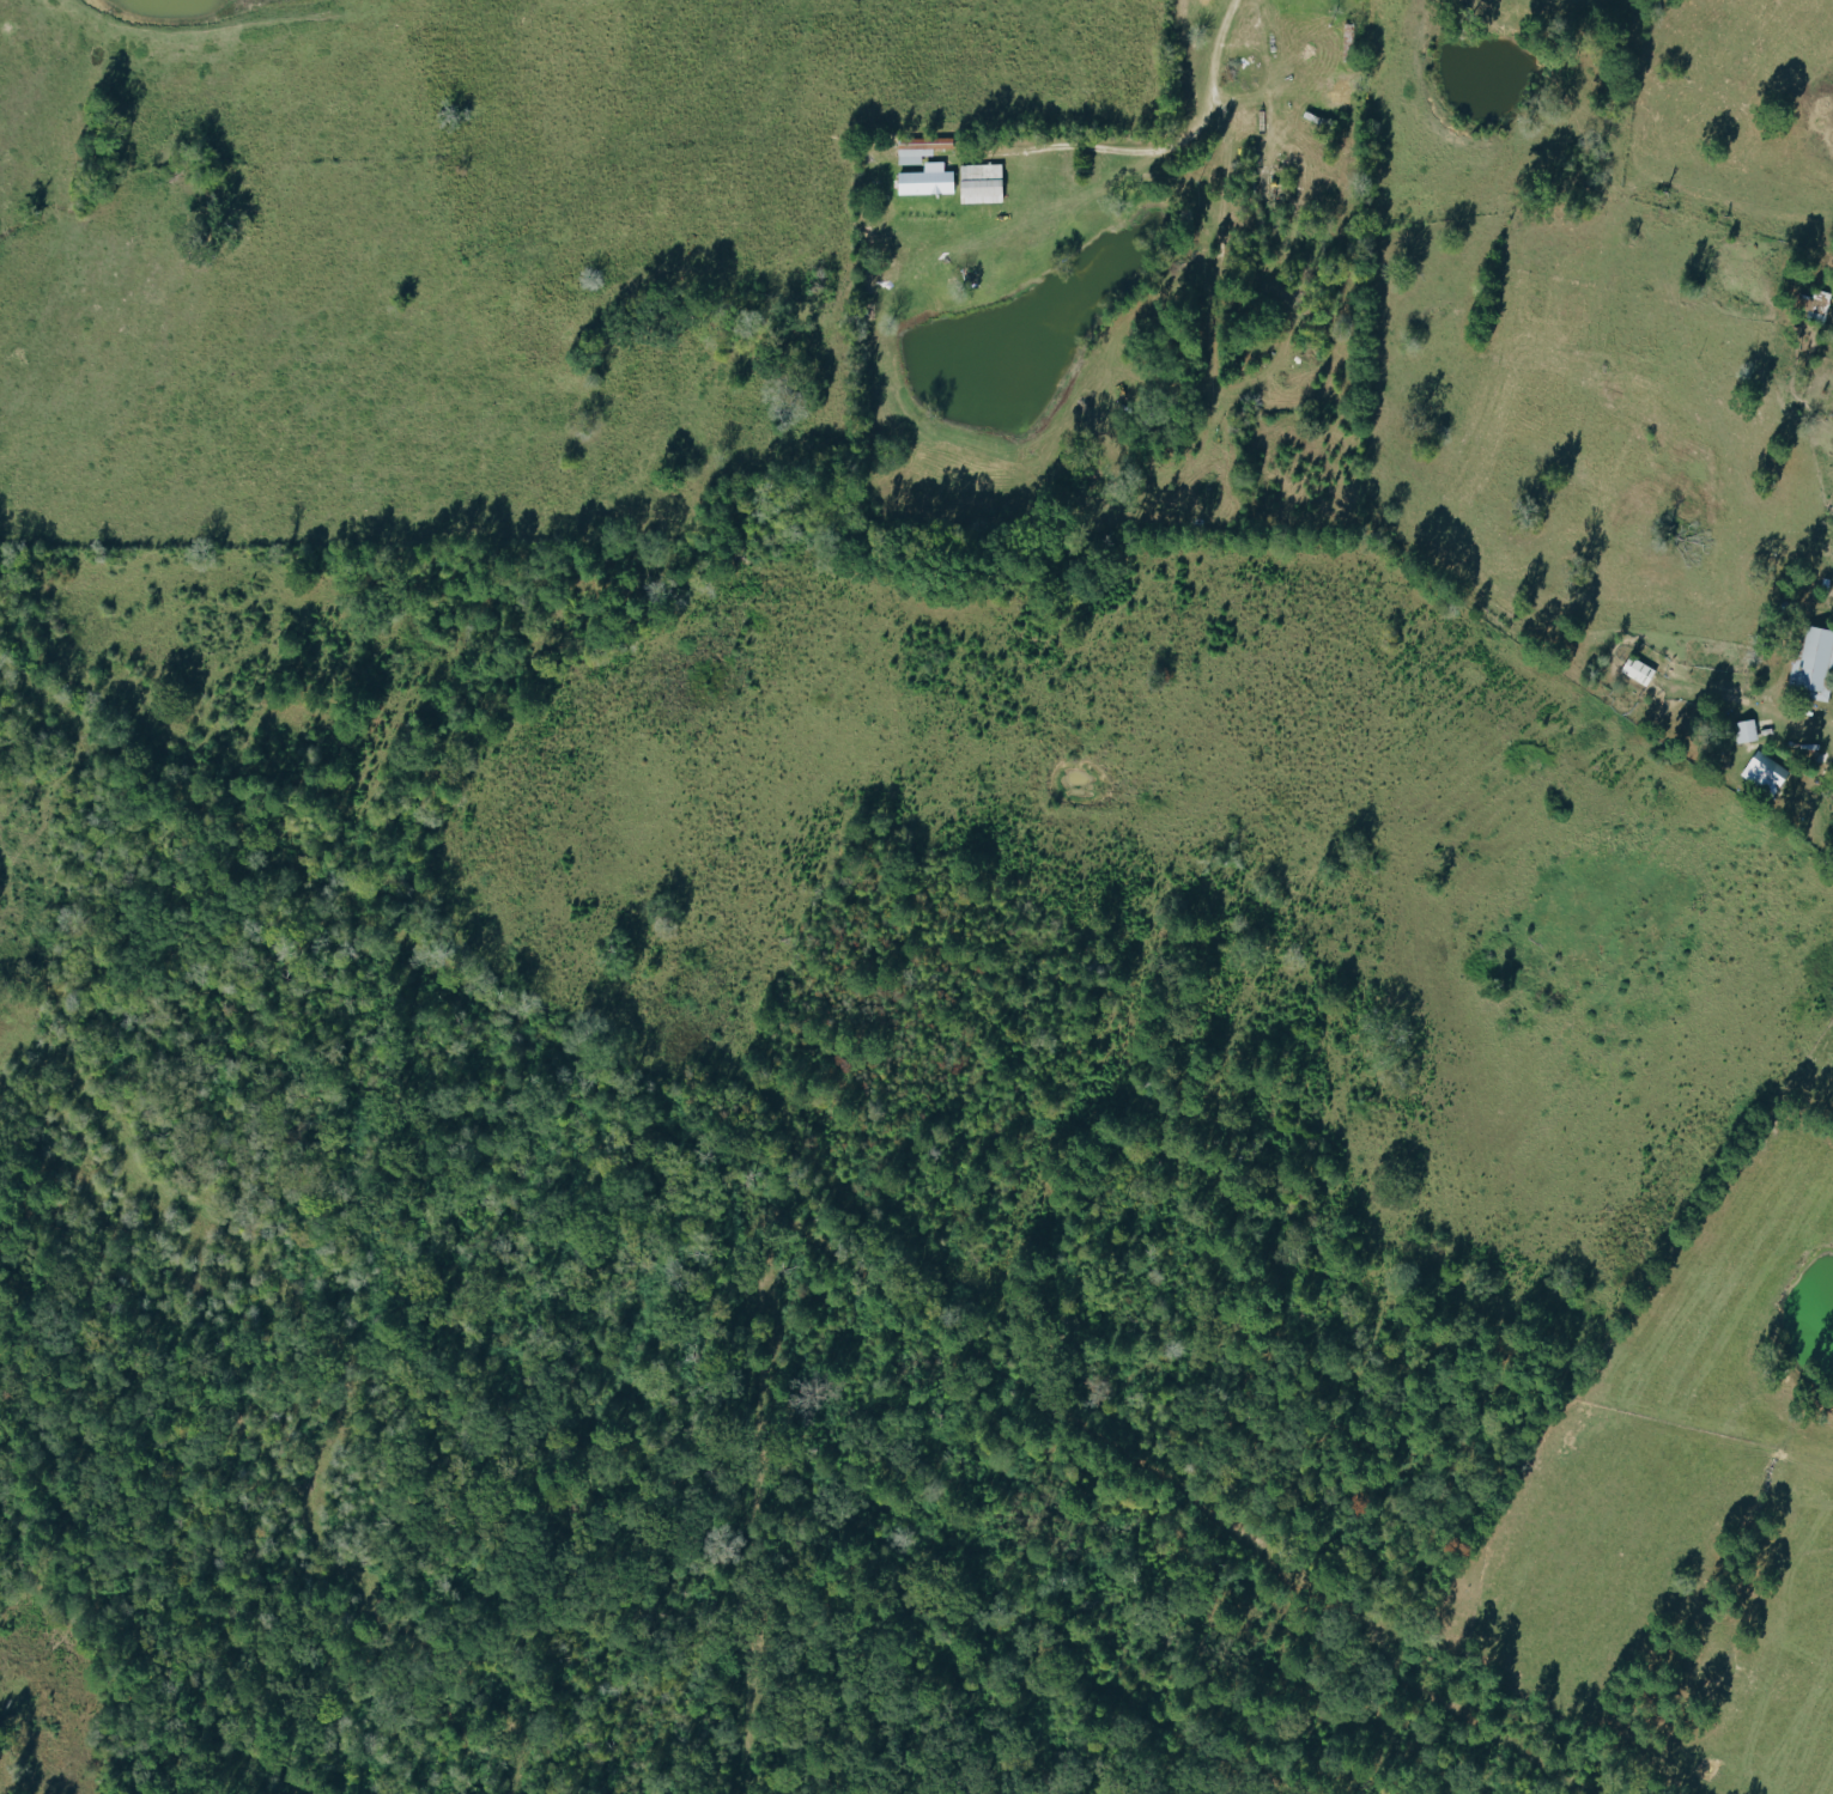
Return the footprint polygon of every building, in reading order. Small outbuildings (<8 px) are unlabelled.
[(899,172),(900,193),(955,192),(955,170),(945,170),(945,161),(924,161),(924,171),(899,172)] [(962,203),(1004,201),(1003,163),(961,164),(962,203)] [(1809,625),(1803,659),(1795,658),(1789,687),(1824,694),(1830,664),(1832,664),(1832,629),(1809,625)] [(1732,724),(1736,744),(1759,739),(1755,719),(1732,724)] [(1791,772),(1759,749),(1742,772),(1774,796),(1791,772)]
